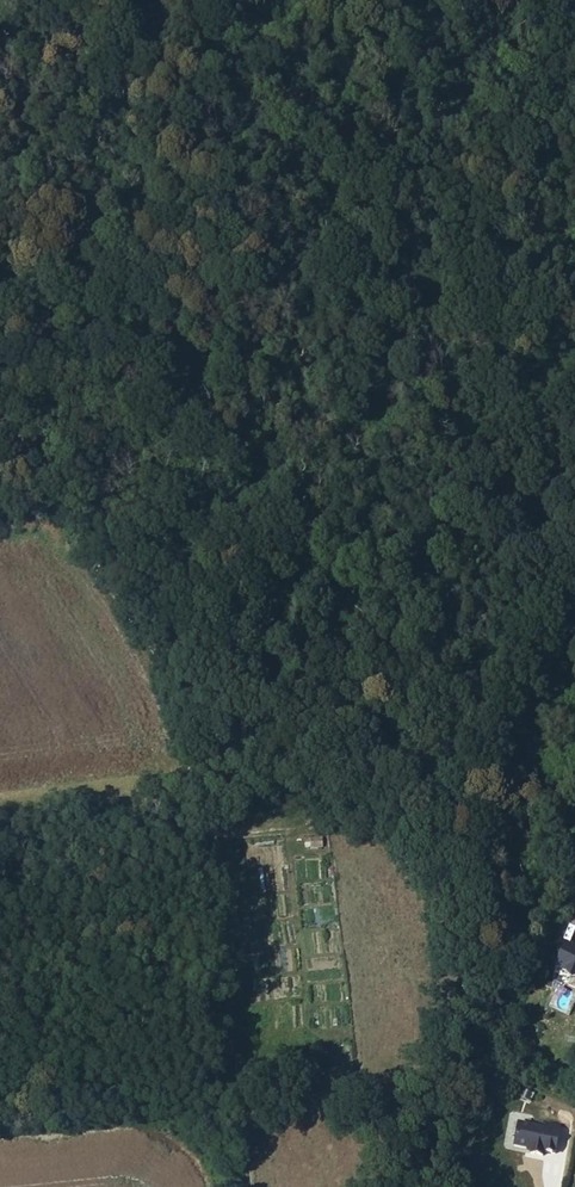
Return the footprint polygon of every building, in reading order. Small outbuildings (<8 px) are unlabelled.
[(234,870),(234,892),(255,891),(254,870),(234,870)] [(565,972),(570,980),(574,979),(574,949),(566,945),(556,968),(565,972)] [(544,1122),(516,1117),(511,1140),(529,1143),(528,1148),(540,1150),(540,1146),(552,1148),(558,1121),(545,1118),(544,1122)]
